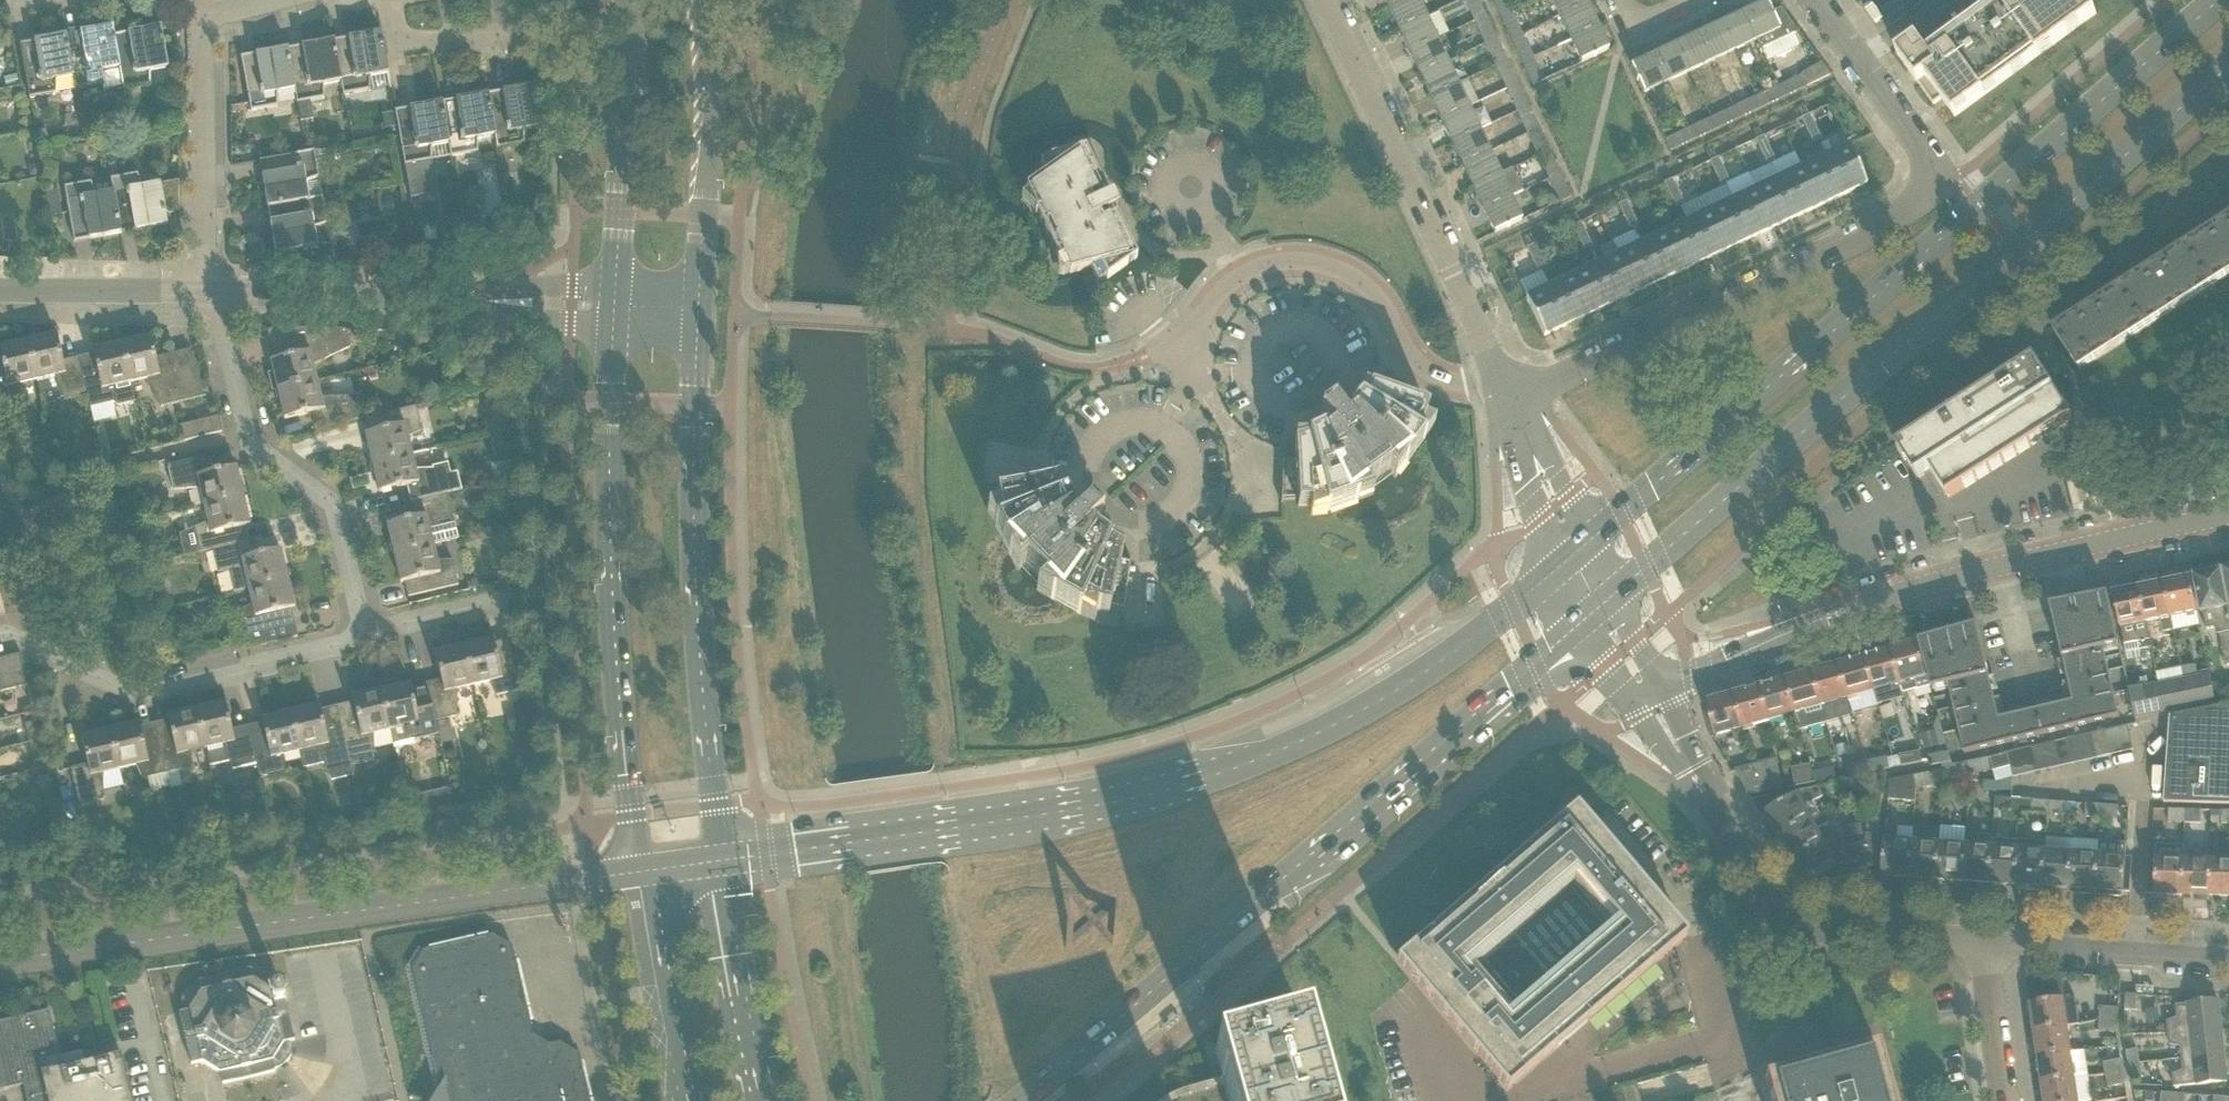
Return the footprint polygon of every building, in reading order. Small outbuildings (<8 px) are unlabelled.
[(1398,28),(1425,15),(1418,0),(1400,0),(1388,6),(1398,28)] [(1471,13),(1474,20),(1485,15),(1482,8),(1479,3),(1478,0),(1465,0),(1471,13)] [(1500,16),(1510,11),(1505,0),(1493,0),(1500,16)] [(1560,16),(1587,3),(1585,0),(1552,0),(1560,16)] [(1908,0),(1875,0),(1889,18),(1910,3),(1908,0)] [(2086,0),(2026,0),(1936,65),(1932,60),(1917,39),(1897,54),(1897,55),(1933,104),(1941,99),(1955,116),(2096,13),(2086,0)] [(1766,1),(1743,12),(1756,38),(1761,48),(1798,30),(1780,7),(1771,11),(1766,1)] [(1560,16),(1571,39),(1597,26),(1587,3),(1560,16)] [(1743,12),(1721,22),(1733,49),(1756,38),(1743,12)] [(1398,28),(1410,52),(1437,39),(1425,15),(1398,28)] [(1485,15),(1474,20),(1478,28),(1482,37),(1493,32),(1490,26),(1489,23),(1485,15)] [(1514,17),(1503,22),(1505,27),(1511,39),(1522,34),(1514,17)] [(1721,22),(1698,33),(1711,60),(1733,49),(1721,22)] [(82,38),(67,41),(75,89),(102,84),(103,89),(123,86),(115,41),(113,26),(80,32),(82,38)] [(1597,26),(1571,39),(1581,61),(1608,49),(1597,26)] [(130,39),(115,41),(123,86),(124,89),(150,84),(170,81),(168,68),(161,27),(128,32),(130,39)] [(349,45),(335,47),(341,81),(340,81),(343,95),(368,90),(390,86),(386,60),(380,31),(348,37),(349,45)] [(1698,33),(1676,43),(1689,70),(1711,60),(1698,33)] [(35,48),(21,50),(23,65),(29,97),(56,92),(75,89),(67,41),(66,34),(34,40),(35,48)] [(1522,34),(1511,39),(1519,55),(1529,50),(1522,34)] [(1410,52),(1420,73),(1447,61),(1437,39),(1410,52)] [(303,53),(289,56),(294,90),(300,120),(312,118),(309,101),(323,98),(323,84),(340,81),(341,81),(335,47),(334,40),(302,46),(303,53)] [(1676,43),(1654,54),(1666,81),(1689,70),(1676,43)] [(1498,44),(1488,49),(1495,65),(1506,60),(1501,48),(1498,44)] [(257,61),(243,64),(251,111),(277,106),(277,93),(294,90),(289,56),(287,48),(256,54),(257,61)] [(1654,54),(1631,65),(1640,85),(1643,91),(1647,90),(1666,81),(1654,54)] [(1532,57),(1522,62),(1532,84),(1543,79),(1532,57)] [(1506,60),(1495,65),(1503,82),(1514,77),(1512,72),(1506,60)] [(1420,73),(1430,96),(1457,83),(1447,61),(1420,73)] [(1801,75),(1784,82),(1789,93),(1806,85),(1801,75)] [(1430,96),(1441,119),(1468,106),(1457,83),(1430,96)] [(1506,88),(1519,115),(1530,110),(1517,83),(1506,88)] [(503,98),(489,101),(495,135),(497,148),(502,147),(524,143),(524,130),(542,126),(534,85),(502,91),(503,98)] [(1771,89),(1756,96),(1760,106),(1776,99),(1771,89)] [(457,107),(443,109),(449,143),(451,156),(477,152),(478,138),(491,135),(493,135),(495,135),(489,101),(487,93),(456,99),(457,107)] [(1756,96),(1733,107),(1738,117),(1760,106),(1756,96)] [(409,115),(396,118),(396,120),(397,126),(398,132),(399,138),(404,164),(407,182),(410,198),(433,194),(427,160),(431,160),(431,146),(449,143),(443,109),(441,102),(410,107),(411,115),(410,115),(409,115)] [(1441,119),(1454,145),(1481,133),(1468,106),(1441,119)] [(1733,107),(1711,117),(1716,128),(1738,117),(1733,107)] [(1519,115),(1527,133),(1538,128),(1530,110),(1519,115)] [(1809,114),(1801,118),(1807,130),(1815,126),(1809,114)] [(1711,117),(1696,124),(1701,135),(1716,128),(1711,117)] [(396,120),(384,122),(385,128),(397,126),(396,120)] [(1815,126),(1807,130),(1812,142),(1820,138),(1815,126)] [(1693,138),(1688,128),(1665,139),(1670,149),(1693,138)] [(1454,145),(1462,163),(1489,151),(1481,133),(1454,145)] [(1542,135),(1531,140),(1537,154),(1548,149),(1542,135)] [(1769,147),(1763,135),(1755,139),(1761,151),(1769,147)] [(249,139),(238,146),(244,154),(254,148),(249,139)] [(383,145),(375,147),(376,155),(385,153),(383,145)] [(1825,155),(1843,194),(1866,183),(1848,145),(1825,155)] [(1769,147),(1761,151),(1767,163),(1775,160),(1769,147)] [(1030,191),(1030,192),(1039,210),(1035,212),(1056,257),(1060,255),(1069,274),(1100,266),(1106,279),(1136,258),(1116,216),(1110,218),(1106,213),(1118,208),(1112,195),(1106,198),(1103,192),(1105,192),(1085,149),(1050,159),(1056,172),(1030,191)] [(1537,154),(1549,178),(1559,173),(1548,149),(1537,154)] [(270,173),(262,175),(268,207),(276,206),(310,199),(309,194),(307,181),(320,177),(319,174),(315,150),(282,156),(267,159),(270,172),(270,173)] [(1462,163),(1472,185),(1499,172),(1489,151),(1462,163)] [(1795,152),(1772,163),(1779,177),(1797,216),(1820,205),(1802,166),(1795,152)] [(1825,155),(1802,166),(1820,205),(1843,194),(1825,155)] [(1718,157),(1710,161),(1713,169),(1715,173),(1723,169),(1718,157)] [(1499,172),(1472,185),(1484,208),(1511,196),(1522,190),(1512,168),(1500,173),(1499,172)] [(1723,169),(1715,173),(1721,185),(1729,181),(1723,169)] [(117,178),(111,179),(113,192),(119,225),(133,223),(135,230),(168,224),(166,212),(180,210),(180,180),(142,186),(138,174),(117,178)] [(1779,177),(1756,188),(1774,227),(1797,216),(1779,177)] [(1672,179),(1664,182),(1670,194),(1677,191),(1672,179)] [(1563,180),(1552,185),(1560,201),(1570,196),(1565,184),(1563,180)] [(92,182),(65,187),(71,219),(73,234),(87,231),(89,239),(89,238),(121,233),(119,225),(113,192),(96,195),(92,182)] [(1756,188),(1733,199),(1751,238),(1774,227),(1756,188)] [(63,214),(58,189),(47,192),(51,216),(63,214)] [(1713,190),(1680,207),(1685,218),(1718,201),(1713,190)] [(1677,191),(1670,194),(1675,206),(1683,203),(1677,191)] [(1511,196),(1484,208),(1495,232),(1522,219),(1511,196)] [(278,220),(271,222),(277,254),(290,251),(292,265),(337,266),(333,244),(319,246),(315,228),(328,224),(323,197),(310,199),(276,206),(278,219),(278,220)] [(1733,199),(1710,210),(1728,249),(1751,238),(1733,199)] [(1626,200),(1619,204),(1624,216),(1632,212),(1626,200)] [(478,208),(462,211),(467,238),(483,236),(478,208)] [(1710,210),(1687,221),(1705,259),(1728,249),(1710,210)] [(1632,212),(1624,216),(1629,228),(1637,224),(1632,212)] [(458,219),(440,222),(443,240),(461,237),(458,219)] [(2188,245),(2214,285),(2228,275),(2228,219),(2188,245)] [(1687,221),(1664,232),(1682,270),(1705,259),(1687,221)] [(1580,222),(1572,225),(1578,237),(1586,234),(1580,222)] [(1664,232),(1641,242),(1659,281),(1682,270),(1664,232)] [(1586,234),(1578,237),(1584,250),(1592,246),(1586,234)] [(1641,242),(1618,253),(1636,292),(1659,281),(1641,242)] [(1535,243),(1526,247),(1532,259),(1540,255),(1535,243)] [(410,245),(396,248),(398,264),(413,261),(410,245)] [(2188,245),(2120,288),(2146,328),(2214,285),(2188,245)] [(1618,253),(1594,264),(1613,303),(1636,292),(1618,253)] [(1540,255),(1532,259),(1538,271),(1546,267),(1540,255)] [(1594,264),(1571,275),(1590,314),(1613,303),(1594,264)] [(1571,275),(1548,286),(1567,325),(1590,314),(1571,275)] [(1548,286),(1525,297),(1544,335),(1567,325),(1548,286)] [(2146,328),(2120,288),(2053,331),(2079,371),(2146,328)] [(272,372),(268,373),(273,391),(276,390),(277,389),(277,390),(316,381),(312,365),(349,348),(345,330),(278,328),(270,330),(273,346),(275,345),(279,359),(270,361),(273,372),(272,372)] [(55,334),(26,341),(35,380),(39,395),(44,394),(59,390),(62,397),(63,400),(83,395),(86,395),(87,394),(79,363),(63,367),(55,334)] [(150,336),(120,343),(130,382),(146,378),(159,407),(202,396),(201,389),(199,381),(192,354),(156,363),(150,336)] [(20,399),(20,384),(35,380),(26,341),(0,347),(0,404),(20,399)] [(93,359),(79,363),(87,394),(90,407),(110,402),(116,406),(134,401),(130,382),(120,343),(91,350),(93,359)] [(1912,441),(1898,450),(1917,480),(1931,471),(1948,498),(2072,419),(2043,373),(2036,362),(1947,418),(1912,441)] [(200,381),(199,381),(201,389),(202,389),(203,389),(211,387),(209,379),(200,381)] [(316,381),(277,390),(284,419),(316,411),(316,412),(320,428),(352,420),(347,396),(319,397),(316,381)] [(1323,418),(1305,432),(1309,437),(1307,438),(1308,441),(1295,445),(1294,445),(1295,459),(1284,459),(1284,456),(1283,456),(1281,503),(1282,503),(1282,500),(1297,499),(1297,506),(1310,506),(1324,505),(1326,511),(1357,500),(1355,493),(1366,485),(1388,469),(1399,461),(1404,465),(1424,438),(1419,435),(1428,409),(1370,389),(1363,401),(1359,399),(1357,401),(1349,411),(1347,413),(1352,417),(1345,422),(1342,418),(1333,404),(1320,414),(1323,418)] [(368,433),(364,434),(371,463),(411,453),(407,437),(421,431),(415,406),(372,417),(376,431),(368,433)] [(218,416),(181,425),(185,441),(222,432),(218,416)] [(414,501),(447,493),(462,489),(457,472),(450,474),(448,463),(432,467),(432,469),(415,469),(411,453),(371,463),(378,492),(410,485),(414,501)] [(199,489),(203,505),(242,497),(235,467),(204,474),(200,458),(204,457),(203,456),(166,465),(172,490),(199,489)] [(506,460),(490,464),(494,481),(510,477),(506,460)] [(1086,512),(1071,495),(1066,500),(1065,498),(1061,500),(1056,487),(1056,486),(1052,487),(1050,479),(1053,479),(1053,477),(995,483),(995,484),(998,484),(1000,497),(996,497),(998,509),(1000,524),(994,526),(1010,556),(1016,553),(1025,562),(1044,582),(1054,592),(1050,598),(1080,615),(1082,609),(1096,612),(1108,614),(1109,610),(1122,613),(1122,615),(1123,616),(1131,558),(1129,558),(1129,561),(1121,559),(1122,554),(1121,554),(1109,549),(1110,545),(1108,543),(1107,545),(1096,538),(1097,536),(1095,534),(1091,540),(1086,534),(1089,531),(1101,519),(1090,508),(1086,512)] [(458,538),(453,517),(447,493),(414,501),(418,517),(386,525),(393,554),(432,544),(458,538)] [(199,553),(211,550),(243,542),(239,527),(249,525),(242,497),(203,505),(207,522),(193,528),(199,553)] [(233,593),(248,589),(287,580),(279,550),(247,558),(243,542),(211,550),(217,573),(228,573),(233,593)] [(432,544),(393,554),(400,583),(409,581),(412,594),(407,595),(407,597),(458,585),(452,560),(436,561),(432,544)] [(2194,576),(2198,598),(2201,612),(2202,612),(2206,628),(2215,626),(2216,628),(2217,633),(2219,633),(2225,662),(2228,661),(2228,615),(2228,610),(2225,593),(2220,571),(2194,576)] [(2190,577),(2164,582),(2171,618),(2197,613),(2190,577)] [(287,580),(248,589),(252,605),(237,612),(246,646),(259,642),(260,647),(298,638),(297,637),(291,638),(285,610),(293,608),(287,580)] [(2164,582),(2139,587),(2146,622),(2160,619),(2162,632),(2173,630),(2171,618),(2164,582)] [(2146,622),(2139,587),(2113,592),(2125,654),(2152,648),(2146,622)] [(2050,605),(2066,675),(2108,665),(2104,649),(2119,645),(2108,594),(2050,605)] [(1928,676),(1932,689),(1948,685),(1953,707),(1995,697),(1978,625),(1919,641),(1919,642),(1917,642),(1927,676),(1928,676)] [(493,639),(463,646),(472,685),(489,681),(495,695),(520,689),(508,639),(506,640),(507,645),(495,648),(493,639)] [(1917,642),(1891,650),(1903,694),(1931,686),(1928,676),(1927,676),(1917,642)] [(442,686),(425,690),(435,734),(436,734),(433,721),(456,716),(456,688),(472,685),(463,646),(434,653),(440,680),(442,686)] [(1891,650),(1864,657),(1874,691),(1878,704),(1904,697),(1903,694),(1891,650)] [(19,654),(6,657),(14,689),(26,686),(27,685),(19,654)] [(14,689),(6,657),(0,658),(0,692),(14,689)] [(1864,657),(1838,665),(1848,699),(1874,691),(1864,657)] [(1838,665),(1812,672),(1822,706),(1848,699),(1838,665)] [(2063,730),(2120,717),(2108,665),(2066,675),(2072,701),(2057,705),(2063,730)] [(1812,672),(1786,679),(1796,713),(1800,730),(1826,723),(1822,706),(1812,672)] [(2188,706),(2214,700),(2209,674),(2200,676),(2201,678),(2184,682),(2188,706)] [(1786,679),(1760,687),(1769,721),(1796,713),(1786,679)] [(379,685),(380,691),(389,730),(394,749),(414,745),(413,740),(435,734),(425,690),(411,693),(409,684),(397,687),(396,681),(379,685)] [(2184,682),(2159,687),(2163,706),(2171,704),(2172,709),(2188,706),(2184,682)] [(2159,687),(2143,690),(2142,686),(2129,689),(2135,717),(2151,714),(2163,706),(2159,687)] [(1760,687),(1734,694),(1743,728),(1769,721),(1760,687)] [(359,730),(342,734),(350,766),(374,761),(374,733),(389,730),(380,691),(352,697),(359,730)] [(1709,709),(1704,711),(1711,735),(1716,734),(1716,736),(1732,732),(1736,745),(1747,742),(1743,728),(1734,694),(1707,702),(1709,709)] [(1953,707),(1964,753),(2063,730),(2057,705),(2000,719),(1995,697),(1953,707)] [(225,702),(195,710),(204,748),(208,765),(228,760),(232,769),(255,763),(248,731),(233,735),(232,729),(225,702)] [(2171,716),(2165,802),(2228,804),(2228,704),(2171,716)] [(318,705),(289,712),(298,751),(299,751),(303,767),(322,763),(327,772),(331,780),(352,775),(350,766),(349,764),(342,734),(326,738),(319,709),(318,705)] [(168,725),(154,728),(164,774),(189,768),(188,752),(204,748),(195,710),(166,716),(168,725)] [(263,728),(248,731),(255,763),(258,776),(283,770),(283,755),(298,751),(289,712),(261,719),(263,728)] [(1935,730),(1921,734),(1925,749),(1946,743),(1939,718),(1934,726),(1935,730)] [(448,720),(437,722),(441,739),(452,737),(448,720)] [(39,740),(35,721),(23,724),(28,743),(39,740)] [(141,731),(140,726),(139,723),(109,730),(118,768),(135,765),(141,779),(164,774),(154,728),(141,731)] [(2127,725),(2115,728),(2121,752),(2133,749),(2127,725)] [(2115,728),(2103,731),(2109,754),(2121,752),(2115,728)] [(109,730),(80,737),(87,764),(70,768),(78,805),(103,799),(102,772),(118,768),(109,730)] [(2103,731),(2091,733),(2097,757),(2109,754),(2103,731)] [(2091,733),(2079,736),(2085,760),(2097,757),(2091,733)] [(2079,736),(2067,739),(2073,763),(2085,760),(2079,736)] [(2067,739),(2055,742),(2061,766),(2073,763),(2067,739)] [(44,759),(39,740),(28,743),(33,762),(44,759)] [(2055,742),(2043,744),(2049,768),(2061,766),(2055,742)] [(2043,744),(2031,747),(2037,771),(2049,768),(2043,744)] [(1845,745),(1837,747),(1838,756),(1847,754),(1845,745)] [(2031,747),(2019,750),(2025,774),(2037,771),(2031,747)] [(2025,774),(2019,750),(2007,753),(2010,766),(2013,777),(2025,774)] [(1929,756),(1931,766),(1949,762),(1947,752),(1929,756)] [(1898,757),(1901,767),(1921,763),(1919,753),(1898,757)] [(2007,753),(1989,758),(1993,771),(2010,766),(2007,753)] [(1777,759),(1754,766),(1758,779),(1780,773),(1777,759)] [(1887,759),(1866,763),(1868,772),(1878,771),(1889,769),(1889,768),(1887,759)] [(1981,759),(1968,761),(1971,775),(1983,773),(1981,760),(1981,759)] [(1968,761),(1942,766),(1942,770),(1944,780),(1971,775),(1968,761)] [(1866,763),(1846,767),(1848,776),(1868,772),(1866,763)] [(1811,766),(1792,770),(1795,786),(1814,783),(1812,775),(1812,773),(1811,766)] [(1834,769),(1812,773),(1812,775),(1814,783),(1836,778),(1834,769)] [(1780,773),(1743,783),(1750,795),(1783,789),(1780,773)] [(1929,773),(1913,776),(1916,788),(1932,785),(1929,773)] [(1883,775),(1868,778),(1870,791),(1869,807),(1871,807),(1881,807),(1882,791),(1883,775)] [(37,778),(41,798),(53,795),(48,776),(37,778)] [(1916,788),(1913,776),(1889,780),(1888,794),(1888,799),(1915,801),(1916,788)] [(1779,835),(1779,836),(1819,814),(1812,800),(1822,794),(1818,787),(1752,800),(1761,817),(1767,814),(1771,822),(1768,823),(1776,837),(1779,835)] [(448,789),(438,791),(441,806),(451,804),(448,789)] [(1994,811),(2011,812),(2012,799),(1995,798),(1994,811)] [(2031,813),(2047,814),(2048,801),(2032,800),(2031,813)] [(2048,801),(2047,814),(2064,815),(2065,802),(2048,801)] [(50,805),(55,824),(66,821),(61,802),(50,805)] [(2084,816),(2100,817),(2101,805),(2085,804),(2084,816)] [(2101,805),(2100,817),(2117,819),(2118,806),(2101,805)] [(1686,937),(1576,808),(1396,962),(1506,1091),(1575,1032),(1668,953),(1686,937)] [(2169,808),(2168,822),(2185,822),(2185,808),(2169,808)] [(2185,808),(2185,822),(2201,822),(2201,809),(2185,808)] [(364,815),(367,826),(386,821),(383,810),(364,815)] [(2212,817),(2221,817),(2221,824),(2228,824),(2228,811),(2212,810),(2212,817)] [(1819,814),(1779,836),(1792,859),(1823,842),(1822,839),(1819,834),(1816,829),(1828,823),(1823,814),(1819,814)] [(1868,817),(1867,834),(1879,835),(1880,818),(1868,817)] [(2,821),(0,822),(0,856),(10,853),(2,821)] [(1862,824),(1847,826),(1848,836),(1863,834),(1862,824)] [(170,826),(167,834),(169,841),(180,838),(177,825),(170,826)] [(1886,826),(1885,840),(1883,876),(1910,878),(1913,842),(1897,841),(1898,826),(1886,826)] [(1830,838),(1792,859),(1796,868),(1794,869),(1801,882),(1803,880),(1805,883),(1835,866),(1838,873),(1852,866),(1860,868),(1861,865),(1877,866),(1879,835),(1867,834),(1863,834),(1848,836),(1830,838)] [(1963,881),(1990,883),(1993,840),(1993,837),(1966,835),(1966,846),(1963,881)] [(2019,842),(2016,885),(2027,886),(2028,890),(2038,891),(2041,887),(2043,887),(2045,851),(2045,844),(2043,837),(2031,836),(2027,843),(2019,842)] [(1990,883),(2016,885),(2019,842),(1993,840),(1990,883)] [(1910,878),(1937,879),(1939,844),(1913,842),(1910,878)] [(1937,879),(1963,881),(1966,846),(1939,844),(1937,879)] [(2150,858),(2148,894),(2155,895),(2183,895),(2183,860),(2184,846),(2156,845),(2156,858),(2150,858)] [(2043,887),(2069,889),(2071,853),(2045,851),(2043,887)] [(2094,890),(2095,890),(2098,855),(2071,853),(2069,889),(2080,889),(2081,894),(2092,895),(2094,890)] [(2129,892),(2132,857),(2098,855),(2095,890),(2106,891),(2108,896),(2119,897),(2121,892),(2123,892),(2123,891),(2129,892)] [(2208,896),(2209,896),(2210,860),(2183,860),(2183,895),(2193,896),(2195,901),(2206,901),(2208,896)] [(2228,897),(2228,861),(2210,860),(2209,896),(2228,897)] [(413,970),(443,1098),(441,1100),(588,1100),(577,1054),(559,1043),(548,1045),(531,1035),(511,947),(492,935),(423,952),(413,970)] [(198,981),(199,983),(197,984),(195,985),(191,986),(190,987),(188,989),(185,992),(185,993),(183,995),(182,997),(181,999),(181,1002),(180,1005),(180,1007),(181,1010),(181,1012),(179,1012),(191,1065),(201,1062),(219,1074),(222,1084),(275,1072),(274,1069),(277,1068),(279,1068),(281,1066),(284,1064),(287,1062),(288,1060),(289,1058),(291,1056),(291,1053),(292,1050),(292,1047),(292,1044),(292,1041),(294,1040),(284,1000),(285,999),(283,988),(271,990),(253,979),(251,969),(198,981)] [(2061,974),(2025,972),(2030,1003),(2034,1030),(2067,1026),(2079,1024),(2075,997),(2064,998),(2061,974)] [(2137,995),(2126,994),(2125,1010),(2136,1011),(2137,995)] [(2166,1022),(2168,1033),(2221,1027),(2218,1000),(2175,1005),(2177,1018),(2166,1022)] [(2100,1007),(2099,1019),(2117,1020),(2118,1008),(2100,1007)] [(46,1094),(42,1074),(43,1074),(42,1073),(39,1060),(60,1056),(49,1010),(0,1022),(0,1069),(5,1089),(23,1085),(26,1099),(46,1094)] [(2117,1020),(2099,1019),(2099,1031),(2117,1032),(2117,1020)] [(1216,1051),(1224,1084),(1229,1100),(1327,1100),(1315,1059),(1306,1026),(1251,1041),(1216,1051)] [(2034,1030),(2038,1057),(2071,1052),(2067,1026),(2034,1030)] [(2180,1047),(2181,1058),(2224,1054),(2221,1027),(2168,1033),(2169,1046),(2180,1047)] [(1877,1046),(1764,1077),(1771,1100),(1892,1100),(1877,1046)] [(2126,1051),(2129,1065),(2140,1063),(2137,1048),(2126,1051)] [(42,1073),(85,1063),(82,1050),(60,1056),(39,1060),(42,1073)] [(2038,1057),(2042,1083),(2075,1078),(2071,1052),(2038,1057)] [(85,1063),(42,1073),(43,1074),(42,1074),(46,1094),(26,1099),(27,1100),(132,1100),(121,1054),(85,1063)] [(2224,1054),(2181,1058),(2183,1071),(2172,1074),(2174,1087),(2227,1081),(2224,1054)] [(1732,1055),(1609,1090),(1603,1068),(1485,1100),(1745,1100),(1732,1055)] [(2102,1063),(2104,1074),(2121,1071),(2119,1060),(2102,1063)] [(2140,1063),(2129,1065),(2131,1079),(2143,1077),(2140,1063)] [(2121,1071),(2104,1074),(2107,1088),(2124,1084),(2121,1071)] [(2044,1100),(2078,1100),(2075,1078),(2042,1083),(2044,1100)] [(1224,1084),(1223,1084),(1189,1094),(1175,1100),(1229,1100),(1224,1084)] [(2173,1094),(2161,1093),(2160,1100),(2173,1100),(2173,1094)]
